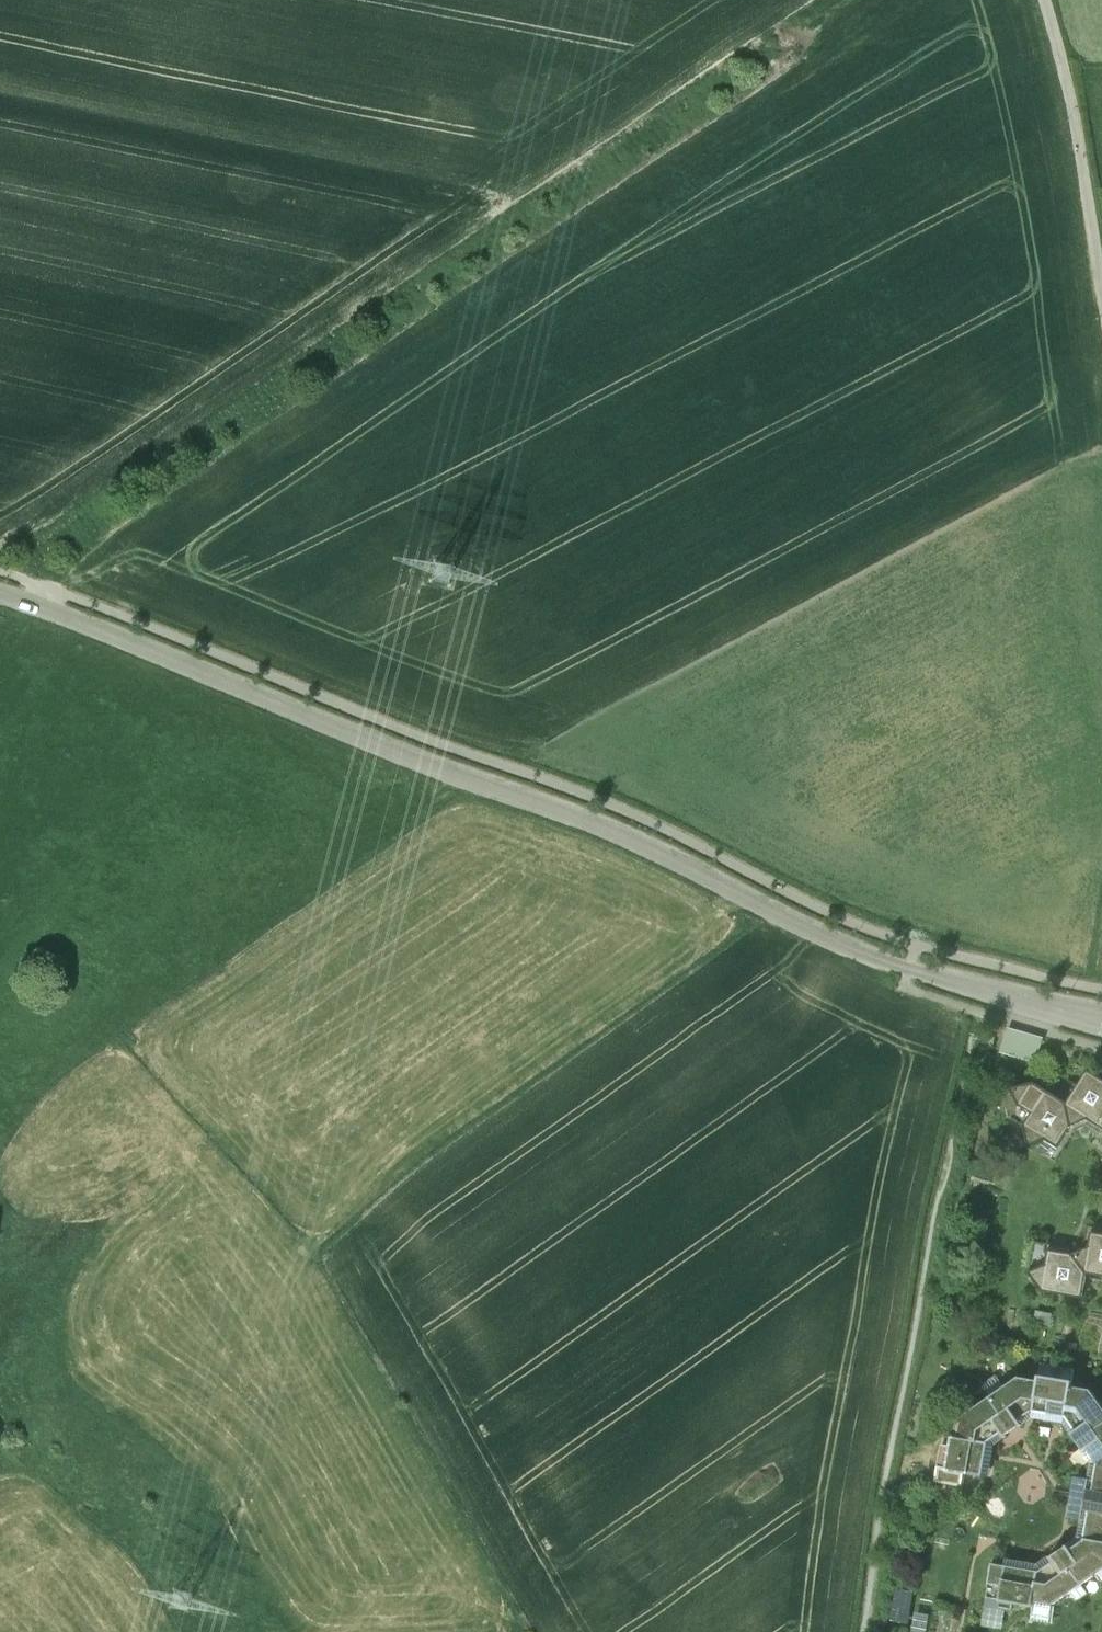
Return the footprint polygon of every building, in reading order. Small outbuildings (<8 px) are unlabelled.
[(1087,1070),(1067,1103),(1034,1083),(1011,1088),(1020,1104),(1012,1117),(1025,1125),(1029,1147),(1046,1139),(1059,1147),(1071,1127),(1088,1119),(1101,1127),(1101,1079),(1087,1070)] [(1092,1231),(1090,1246),(1072,1253),(1049,1249),(1047,1264),(1030,1271),(1043,1290),(1083,1297),(1087,1273),(1101,1275),(1101,1233),(1092,1231)] [(1092,1389),(1072,1386),(1073,1380),(1040,1375),(1039,1380),(1019,1376),(962,1416),(958,1436),(953,1435),(947,1469),(982,1475),(988,1441),(1002,1431),(1005,1436),(1022,1424),(1019,1419),(1033,1409),(1067,1415),(1077,1429),(1072,1432),(1084,1450),(1089,1447),(1098,1460),(1093,1490),(1088,1489),(1084,1508),(1090,1509),(1085,1539),(1071,1548),(1068,1544),(1050,1556),(1054,1561),(1040,1570),(1007,1564),(1000,1599),(1033,1605),(1034,1600),(1054,1603),(1101,1570),(1101,1404),(1092,1389)] [(887,1616),(903,1620),(910,1589),(894,1586),(887,1616)]
